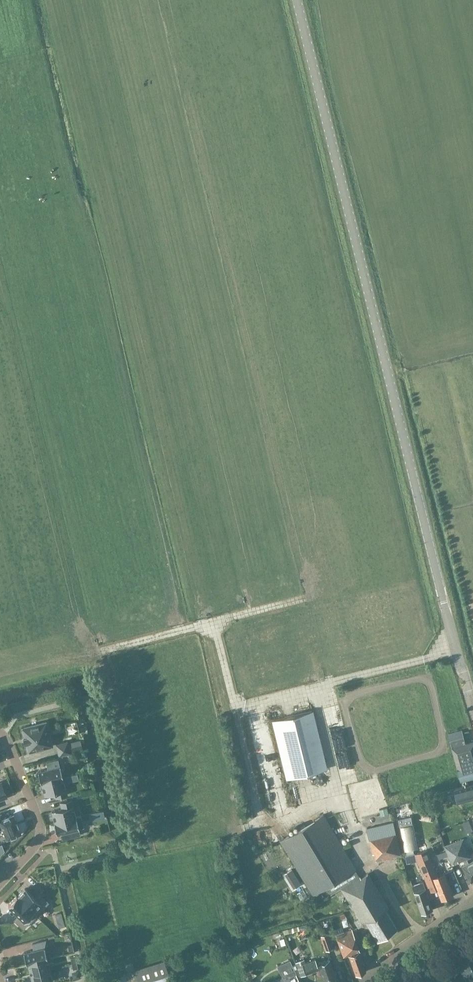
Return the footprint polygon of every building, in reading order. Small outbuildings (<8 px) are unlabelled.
[(311,711),(273,720),(287,779),(326,770),(311,711)] [(46,722),(26,727),(22,728),(24,737),(23,737),(25,743),(26,743),(28,752),(52,746),(46,722)] [(472,740),(472,730),(472,727),(449,734),(452,745),(472,740)] [(472,778),(472,741),(452,747),(462,781),(467,779),(472,778)] [(70,753),(67,742),(56,745),(59,756),(70,753)] [(48,769),(38,771),(40,782),(63,776),(60,766),(59,765),(58,760),(46,762),(48,769)] [(78,771),(84,769),(82,763),(76,764),(78,771)] [(257,770),(265,804),(279,800),(271,767),(257,770)] [(337,771),(337,780),(349,779),(349,770),(337,771)] [(67,795),(63,776),(40,782),(41,783),(44,794),(54,792),(55,798),(67,795)] [(469,785),(467,779),(462,781),(463,787),(455,789),(459,802),(472,798),(472,784),(469,785)] [(52,811),(54,822),(76,817),(72,800),(60,803),(61,809),(52,811)] [(13,814),(2,818),(0,814),(0,824),(6,839),(20,834),(13,814)] [(326,886),(329,891),(331,895),(341,888),(359,918),(354,921),(358,928),(363,925),(364,927),(368,925),(377,940),(396,928),(385,909),(388,907),(368,873),(360,878),(360,877),(359,877),(354,869),(356,868),(323,814),(280,841),(312,894),(326,886)] [(81,815),(76,817),(54,822),(57,834),(62,833),(63,838),(61,839),(62,839),(80,835),(79,828),(84,827),(81,815)] [(396,833),(393,822),(367,828),(370,840),(373,854),(375,853),(377,860),(401,854),(396,833)] [(405,851),(406,851),(407,855),(405,855),(407,863),(418,861),(431,891),(438,888),(442,899),(454,894),(445,873),(435,877),(432,868),(434,867),(428,850),(416,854),(415,853),(414,853),(414,850),(418,849),(413,824),(400,827),(405,851)] [(471,857),(463,838),(463,839),(459,827),(441,834),(445,846),(453,864),(471,857)] [(463,866),(471,882),(472,881),(472,861),(463,866)] [(433,910),(423,881),(412,884),(422,913),(433,910)] [(25,888),(17,896),(16,897),(36,915),(44,907),(48,902),(39,894),(35,898),(25,888)] [(296,888),(291,892),(295,898),(301,893),(296,888)] [(16,896),(8,905),(18,915),(14,920),(23,928),(27,924),(28,924),(36,915),(16,897),(17,896),(16,896)] [(305,925),(299,926),(283,930),(285,935),(300,931),(306,930),(305,925)] [(366,971),(358,951),(359,951),(352,929),(335,935),(343,956),(348,954),(356,975),(366,971)] [(333,948),(327,933),(320,936),(325,951),(333,948)] [(32,944),(34,950),(23,952),(26,964),(28,964),(28,963),(47,959),(50,958),(46,940),(32,944)] [(459,963),(459,964),(458,966),(460,969),(462,969),(469,981),(472,981),(472,955),(459,963)] [(28,963),(28,964),(30,974),(50,970),(47,959),(28,963)] [(304,959),(298,962),(296,962),(301,976),(319,969),(322,978),(335,974),(330,959),(317,964),(315,959),(305,963),(304,959)] [(163,960),(134,970),(138,981),(171,981),(169,976),(168,976),(163,960)] [(50,970),(30,974),(32,981),(49,981),(53,981),(50,970)] [(294,971),(270,981),(299,981),(294,971)] [(322,978),(324,981),(338,981),(335,974),(322,978)]
